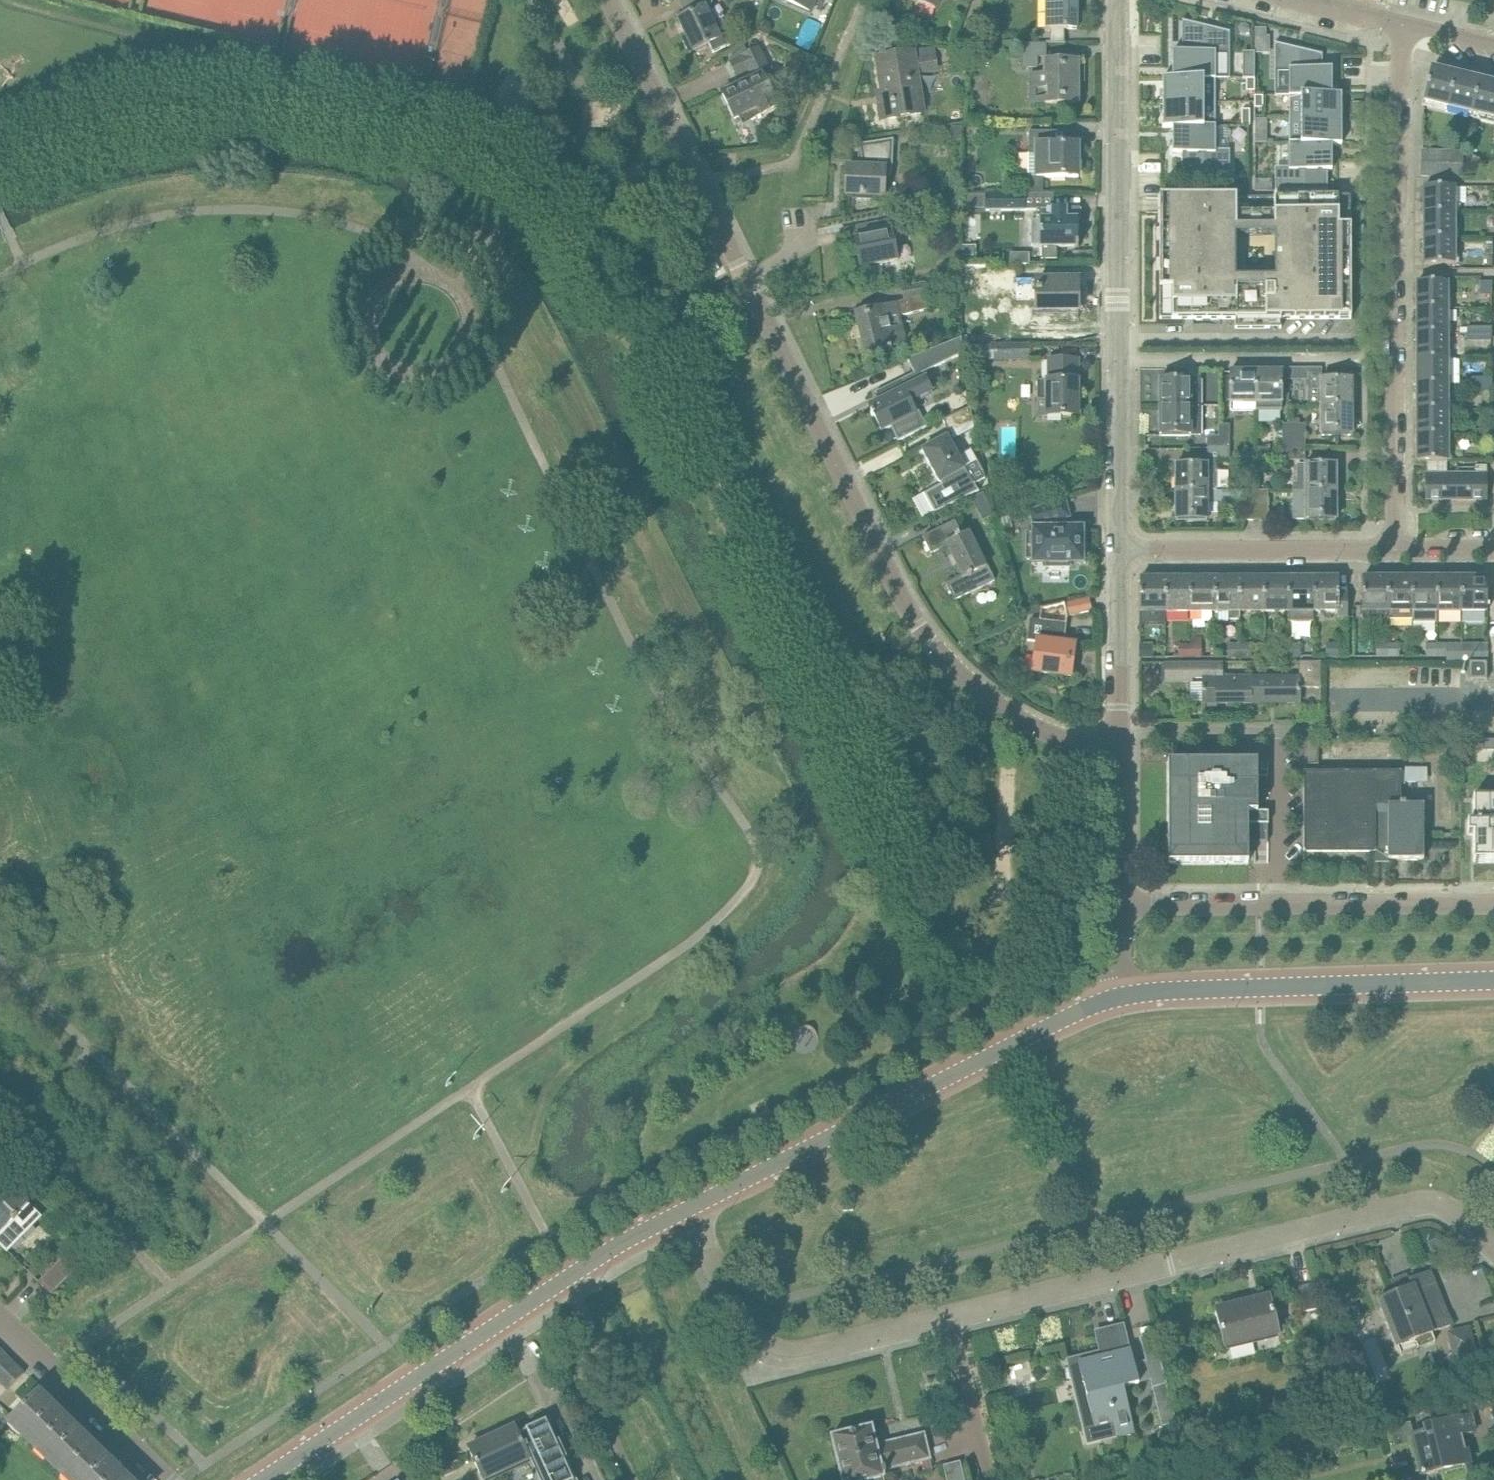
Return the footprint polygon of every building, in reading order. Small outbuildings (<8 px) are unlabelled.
[(678,19),(685,35),(681,37),(688,53),(693,51),(709,43),(713,52),(733,43),(721,19),(719,20),(716,22),(708,5),(711,4),(712,0),(680,0),(687,15),(678,19)] [(809,10),(813,0),(787,0),(809,10)] [(937,0),(909,0),(934,8),(937,0)] [(1077,29),(1077,0),(1050,0),(1050,12),(1046,12),(1046,13),(1050,13),(1050,28),(1046,28),(1046,29),(1050,29),(1050,42),(1046,42),(1046,43),(1065,43),(1065,42),(1064,42),(1064,29),(1077,29)] [(1173,77),(1163,77),(1163,127),(1173,127),(1173,153),(1182,153),(1184,153),(1184,171),(1182,171),(1182,174),(1230,174),(1230,171),(1227,171),(1227,152),(1215,152),(1215,150),(1215,125),(1215,78),(1215,52),(1227,52),(1227,33),(1230,34),(1230,31),(1182,20),(1182,23),(1185,23),(1185,51),(1182,51),(1173,51),(1173,77)] [(773,32),(770,24),(763,21),(758,32),(770,38),(773,32)] [(1275,42),(1274,45),(1277,46),(1277,69),(1289,69),(1289,95),(1289,142),(1289,167),(1289,169),(1277,169),(1277,188),(1275,188),(1275,191),(1328,191),(1328,188),(1325,188),(1325,170),(1328,170),(1331,170),(1331,144),(1341,144),(1341,119),(1341,94),(1331,94),(1331,68),(1322,68),(1320,68),(1320,56),(1322,56),(1322,53),(1275,42)] [(1046,43),(1023,43),(1023,66),(1037,66),(1037,55),(1046,56),(1046,43)] [(731,89),(722,93),(735,118),(738,117),(758,107),(762,112),(776,104),(773,99),(781,95),(769,70),(758,48),(748,53),(742,56),(731,61),(737,74),(749,69),(753,78),(731,89)] [(913,51),(876,57),(881,91),(877,92),(881,119),(922,114),(917,72),(936,69),(934,55),(914,58),(913,51)] [(1077,66),(1077,60),(1049,60),(1049,74),(1030,74),(1030,103),(1077,102),(1077,75),(1081,75),(1081,66),(1077,66)] [(1254,63),(1242,63),(1243,78),(1246,78),(1254,78),(1254,63)] [(1423,102),(1447,108),(1455,75),(1431,69),(1423,102)] [(1479,81),(1455,75),(1447,108),(1471,113),(1479,81)] [(1254,78),(1246,78),(1246,90),(1254,91),(1254,78)] [(1493,119),(1493,84),(1479,81),(1471,113),(1493,119)] [(1254,95),(1254,107),(1262,108),(1263,95),(1254,95)] [(1250,109),(1241,109),(1242,125),(1250,125),(1250,109)] [(951,126),(950,140),(961,141),(961,126),(951,126)] [(1053,131),(1029,131),(1029,154),(1029,177),(1030,177),(1030,193),(1036,193),(1043,193),(1043,177),(1056,177),(1078,176),(1078,143),(1066,143),(1066,131),(1053,131)] [(1267,142),(1267,139),(1267,132),(1255,132),(1255,142),(1267,142)] [(845,197),(883,199),(884,195),(887,195),(887,185),(884,185),(885,174),(892,174),(893,141),(858,147),(861,170),(846,169),(845,197)] [(1462,164),(1462,151),(1422,150),(1421,162),(1462,164)] [(1421,162),(1421,175),(1462,176),(1462,164),(1421,162)] [(1424,186),(1424,212),(1454,212),(1454,186),(1424,186)] [(1022,210),(1022,193),(984,193),(984,210),(1022,210)] [(1159,196),(1160,318),(1235,318),(1235,328),(1266,328),(1266,327),(1270,327),(1270,324),(1279,324),(1279,328),(1281,328),(1281,318),(1351,318),(1350,196),(1159,196)] [(1065,209),(1057,209),(1036,209),(1036,210),(1036,219),(1032,219),(1032,245),(1042,245),(1042,259),(1057,259),(1057,247),(1076,247),(1079,247),(1079,242),(1078,242),(1078,220),(1080,220),(1080,208),(1065,208),(1065,209)] [(1454,238),(1454,212),(1424,212),(1424,238),(1454,238)] [(853,240),(859,267),(898,259),(893,232),(904,230),(901,218),(840,230),(842,241),(842,242),(853,240)] [(1454,264),(1454,238),(1424,238),(1424,264),(1454,264)] [(973,256),(973,246),(962,246),(963,256),(973,256)] [(1007,265),(960,265),(960,289),(980,289),(980,281),(1007,281),(1007,265)] [(1037,279),(1016,279),(1016,293),(1016,324),(1037,324),(1037,312),(1042,312),(1042,314),(1054,314),(1054,312),(1078,311),(1077,280),(1059,280),(1059,281),(1049,281),(1037,281),(1037,279)] [(925,282),(901,286),(904,300),(927,296),(925,282)] [(1417,308),(1447,308),(1446,282),(1417,282),(1417,308)] [(1491,294),(1491,282),(1479,282),(1479,294),(1491,294)] [(883,305),(855,312),(865,354),(907,344),(902,325),(900,316),(929,308),(927,296),(904,300),(883,305)] [(1447,308),(1417,308),(1417,333),(1447,333),(1453,333),(1453,323),(1447,323),(1447,308)] [(1467,339),(1479,339),(1479,327),(1467,327),(1467,339)] [(1491,327),(1479,327),(1479,339),(1491,339),(1491,327)] [(1417,358),(1447,358),(1447,333),(1417,333),(1417,358)] [(919,382),(925,379),(922,373),(960,354),(957,339),(908,359),(914,373),(919,382)] [(1029,342),(995,343),(995,358),(1029,358),(1029,342)] [(1047,379),(1037,380),(1037,399),(1047,399),(1047,416),(1078,416),(1077,358),(1049,358),(1049,379),(1047,379)] [(1417,384),(1447,384),(1447,358),(1417,358),(1417,384)] [(1255,371),(1229,371),(1229,376),(1229,401),(1229,406),(1229,410),(1255,410),(1255,406),(1255,371)] [(1281,371),(1255,371),(1255,406),(1255,410),(1282,410),(1281,402),(1281,371)] [(1309,405),(1321,405),(1351,405),(1351,378),(1322,378),(1322,372),(1308,372),(1309,378),(1309,405)] [(922,428),(909,401),(931,391),(925,379),(919,382),(914,373),(879,390),(884,399),(870,406),(882,430),(892,425),(899,439),(897,440),(897,441),(927,427),(927,425),(922,428)] [(1202,378),(1159,378),(1160,405),(1200,405),(1202,405),(1202,378)] [(1467,378),(1467,384),(1467,390),(1479,390),(1479,378),(1467,378)] [(1479,390),(1491,390),(1491,378),(1479,378),(1479,390)] [(1417,409),(1447,409),(1447,384),(1417,384),(1417,409)] [(1200,434),(1200,405),(1160,405),(1160,435),(1190,435),(1190,434),(1200,434)] [(1351,405),(1321,405),(1321,435),(1351,435),(1351,405)] [(974,423),(970,406),(943,419),(950,434),(974,423)] [(1447,409),(1417,409),(1417,435),(1447,435),(1447,409)] [(1218,424),(1218,436),(1229,436),(1229,424),(1223,424),(1218,424)] [(1288,424),(1283,424),(1283,436),(1294,436),(1294,424),(1288,424)] [(1305,424),(1294,424),(1294,436),(1305,435),(1305,424)] [(1294,436),(1283,436),(1283,448),(1305,447),(1305,435),(1294,436)] [(1417,461),(1427,461),(1447,461),(1447,435),(1417,435),(1417,461)] [(972,448),(957,456),(946,436),(922,450),(939,482),(940,482),(942,485),(925,494),(935,512),(978,491),(974,484),(985,478),(984,472),(972,448)] [(1207,436),(1207,448),(1229,448),(1229,436),(1218,436),(1207,436)] [(1269,446),(1256,446),(1256,460),(1270,460),(1269,446)] [(1305,447),(1283,448),(1283,460),(1305,460),(1305,447)] [(1229,448),(1207,448),(1207,459),(1207,460),(1229,460),(1229,448)] [(1253,449),(1245,449),(1241,454),(1241,463),(1253,463),(1253,449)] [(1204,464),(1176,464),(1176,490),(1206,490),(1218,490),(1218,474),(1218,464),(1218,460),(1207,460),(1207,459),(1204,459),(1204,464)] [(1425,474),(1425,499),(1456,499),(1456,474),(1447,474),(1447,461),(1427,461),(1427,474),(1425,474)] [(1335,463),(1293,463),(1293,473),(1305,473),(1305,490),(1335,490),(1335,463)] [(1478,465),(1478,474),(1456,474),(1456,499),(1487,499),(1486,465),(1478,465)] [(1206,520),(1206,490),(1176,490),(1176,520),(1206,520)] [(1244,490),(1219,490),(1219,501),(1244,501),(1244,490)] [(1244,490),(1244,501),(1244,520),(1256,520),(1256,490),(1244,490)] [(1267,490),(1256,490),(1256,520),(1267,520),(1268,520),(1267,490)] [(1294,500),(1294,518),(1305,518),(1305,520),(1336,520),(1335,490),(1305,490),(1294,490),(1294,500)] [(1033,526),(1034,532),(1026,532),(1026,558),(1034,558),(1034,561),(1046,561),(1046,566),(1069,566),(1069,561),(1082,561),(1082,557),(1084,557),(1084,544),(1082,544),(1082,528),(1066,528),(1066,518),(1070,517),(1065,499),(1029,509),(1033,526)] [(946,584),(954,600),(994,580),(986,564),(985,564),(968,531),(962,535),(955,520),(922,536),(931,553),(947,545),(962,576),(946,584)] [(1165,577),(1140,577),(1140,620),(1165,620),(1165,612),(1165,577)] [(1190,577),(1165,577),(1165,612),(1190,611),(1190,577)] [(1190,611),(1214,611),(1214,577),(1190,577),(1190,611)] [(1239,620),(1239,611),(1239,577),(1214,577),(1214,611),(1228,611),(1228,620),(1239,620)] [(1239,611),(1264,611),(1264,577),(1239,577),(1239,611)] [(1288,577),(1264,577),(1264,611),(1288,611),(1288,577)] [(1313,577),(1288,577),(1288,611),(1289,621),(1313,621),(1313,611),(1313,577)] [(1338,577),(1313,577),(1313,611),(1337,611),(1337,617),(1347,617),(1347,593),(1338,593),(1338,577)] [(1388,577),(1362,577),(1362,619),(1388,619),(1388,577)] [(1412,577),(1388,577),(1388,619),(1412,619),(1412,577)] [(1437,622),(1437,611),(1437,577),(1412,577),(1412,619),(1412,622),(1437,622)] [(1462,577),(1437,577),(1437,611),(1462,611),(1462,577)] [(1462,611),(1487,611),(1487,577),(1462,577),(1462,611)] [(1065,603),(1067,616),(1092,610),(1089,597),(1065,603)] [(1029,618),(1027,640),(1036,641),(1033,670),(1071,675),(1074,645),(1064,644),(1066,623),(1039,620),(1029,618)] [(1152,644),(1140,644),(1140,656),(1152,656),(1152,644)] [(1179,644),(1179,656),(1190,656),(1190,644),(1179,644)] [(1190,644),(1190,656),(1201,656),(1201,644),(1190,644)] [(1229,644),(1229,656),(1239,656),(1239,644),(1229,644)] [(1251,644),(1239,644),(1239,656),(1251,656),(1251,644)] [(1278,644),(1278,656),(1289,656),(1289,644),(1278,644)] [(1300,644),(1289,644),(1289,656),(1300,656),(1300,644)] [(1327,644),(1327,656),(1339,656),(1339,644),(1327,644)] [(1377,644),(1377,656),(1388,656),(1388,644),(1377,644)] [(1399,644),(1388,644),(1388,656),(1399,656),(1399,644)] [(1426,644),(1426,656),(1437,656),(1437,644),(1426,644)] [(1462,644),(1437,644),(1437,656),(1447,656),(1447,666),(1462,666),(1462,644)] [(1462,666),(1469,666),(1469,661),(1487,661),(1487,644),(1462,644),(1462,666)] [(1298,687),(1320,687),(1320,661),(1298,661),(1298,676),(1250,677),(1250,703),(1299,702),(1298,687)] [(1469,661),(1469,666),(1469,680),(1487,680),(1487,661),(1469,661)] [(1250,703),(1250,677),(1221,677),(1221,663),(1163,663),(1164,682),(1191,682),(1191,678),(1202,678),(1202,703),(1250,703)] [(1319,738),(1303,738),(1303,751),(1303,759),(1303,761),(1303,771),(1312,771),(1312,768),(1318,768),(1319,738)] [(1484,749),(1484,739),(1464,739),(1464,749),(1484,749)] [(1484,739),(1484,749),(1493,749),(1493,739),(1484,739)] [(1248,863),(1248,843),(1268,843),(1268,811),(1257,811),(1257,761),(1168,761),(1168,863),(1248,863)] [(1405,773),(1400,773),(1400,787),(1405,787),(1405,784),(1428,783),(1428,768),(1405,768),(1405,773)] [(1303,851),(1375,851),(1387,851),(1387,859),(1423,859),(1423,805),(1418,805),(1400,805),(1400,787),(1400,773),(1400,771),(1312,771),(1303,771),(1303,851)] [(1466,835),(1473,835),(1473,862),(1493,862),(1493,796),(1473,796),(1473,823),(1466,823),(1466,835)] [(5,1249),(30,1223),(39,1214),(36,1211),(11,1186),(11,1187),(0,1176),(0,1244),(5,1249)] [(39,1282),(51,1293),(93,1250),(81,1239),(39,1282)] [(1464,1309),(1493,1301),(1484,1268),(1454,1276),(1464,1309)] [(1394,1293),(1378,1299),(1397,1346),(1400,1354),(1435,1340),(1432,1333),(1451,1325),(1430,1270),(1409,1279),(1393,1285),(1396,1292),(1394,1293)] [(1310,1283),(1297,1285),(1300,1301),(1313,1299),(1310,1283)] [(1270,1298),(1216,1311),(1224,1344),(1278,1331),(1270,1298)] [(1091,1440),(1134,1430),(1124,1389),(1121,1390),(1120,1384),(1137,1380),(1137,1381),(1138,1380),(1124,1323),(1105,1328),(1111,1354),(1073,1363),(1091,1440)] [(1469,1327),(1454,1331),(1447,1332),(1453,1356),(1474,1352),(1469,1327)] [(14,1363),(5,1354),(0,1359),(0,1377),(14,1363)] [(9,1388),(24,1373),(14,1363),(0,1377),(0,1382),(7,1390),(9,1388)] [(38,1393),(14,1417),(10,1422),(60,1472),(90,1444),(38,1393)] [(1404,1395),(1382,1404),(1386,1413),(1408,1404),(1404,1395)] [(1171,1405),(1157,1408),(1161,1423),(1175,1420),(1171,1405)] [(1412,1435),(1415,1447),(1422,1475),(1442,1470),(1444,1479),(1469,1479),(1465,1465),(1468,1464),(1461,1435),(1474,1432),(1470,1415),(1425,1426),(1426,1432),(1412,1435)] [(556,1440),(546,1419),(526,1428),(526,1429),(518,1432),(515,1426),(468,1448),(483,1479),(530,1457),(540,1479),(578,1479),(559,1439),(556,1440)] [(930,1459),(924,1433),(876,1444),(872,1426),(831,1436),(842,1479),(873,1479),(884,1477),(882,1470),(930,1459)] [(90,1444),(60,1472),(69,1479),(127,1479),(90,1444)] [(943,1465),(947,1479),(965,1479),(960,1461),(943,1465)] [(1196,1479),(1224,1479),(1222,1471),(1195,1477),(1196,1479)]
